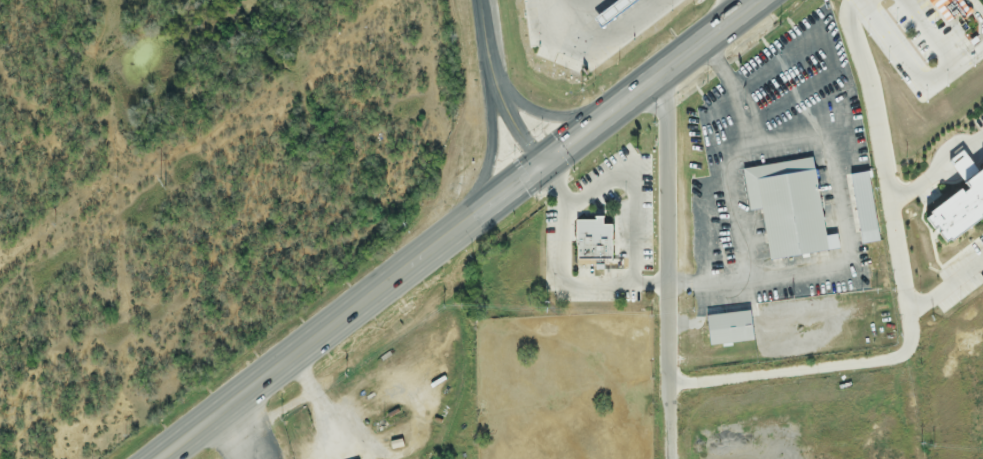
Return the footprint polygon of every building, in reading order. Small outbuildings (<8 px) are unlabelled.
[(946,32),(924,0),(967,0),(978,14),(946,32)] [(970,150),(982,168),(982,224),(953,246),(931,217),(971,188),(953,163),(970,150)] [(815,159),(743,169),(749,212),(762,210),(769,261),(828,253),(815,159)] [(577,219),(577,261),(613,261),(614,224),(605,224),(605,220),(577,219)] [(710,346),(755,342),(752,313),(708,316),(710,346)] [(293,442),(297,452),(308,448),(305,438),(293,442)]
